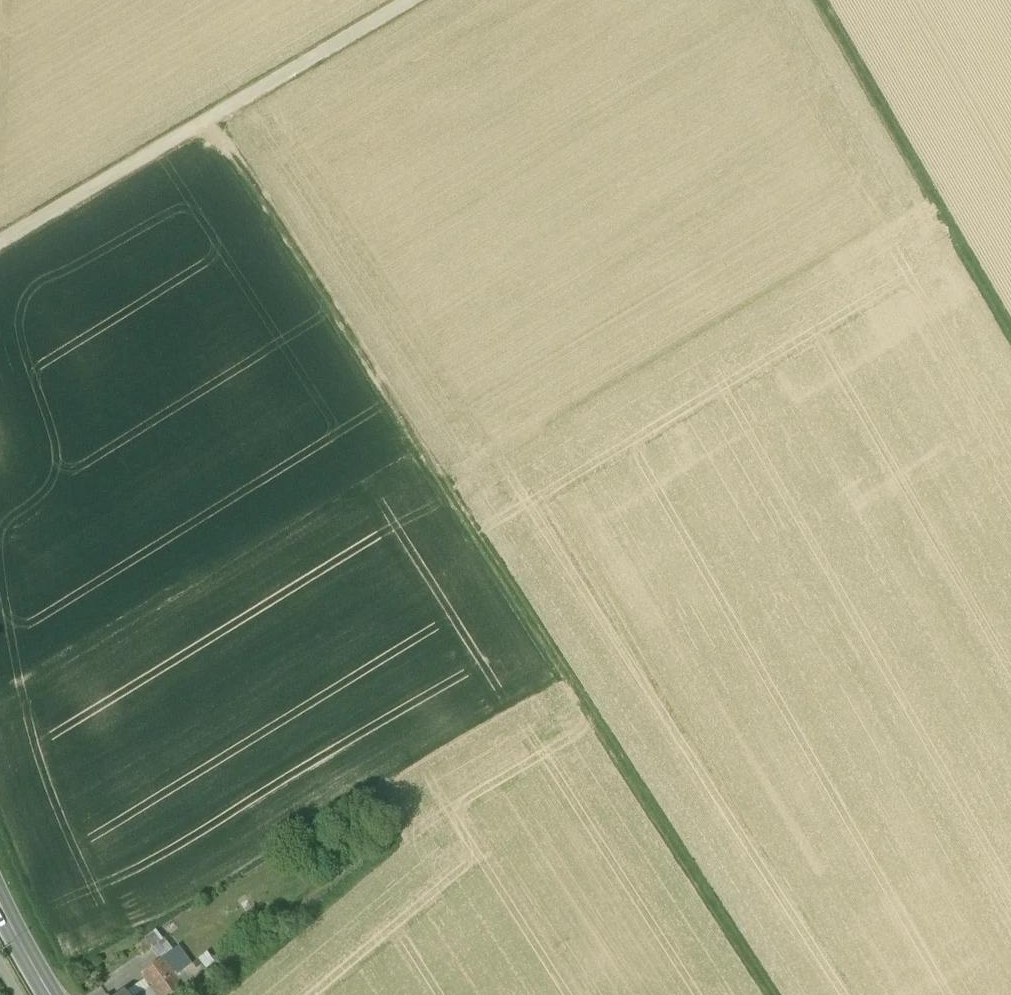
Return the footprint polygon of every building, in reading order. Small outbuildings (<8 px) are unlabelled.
[(142,976),(156,994),(177,994),(193,983),(188,976),(180,982),(164,959),(142,976)]
